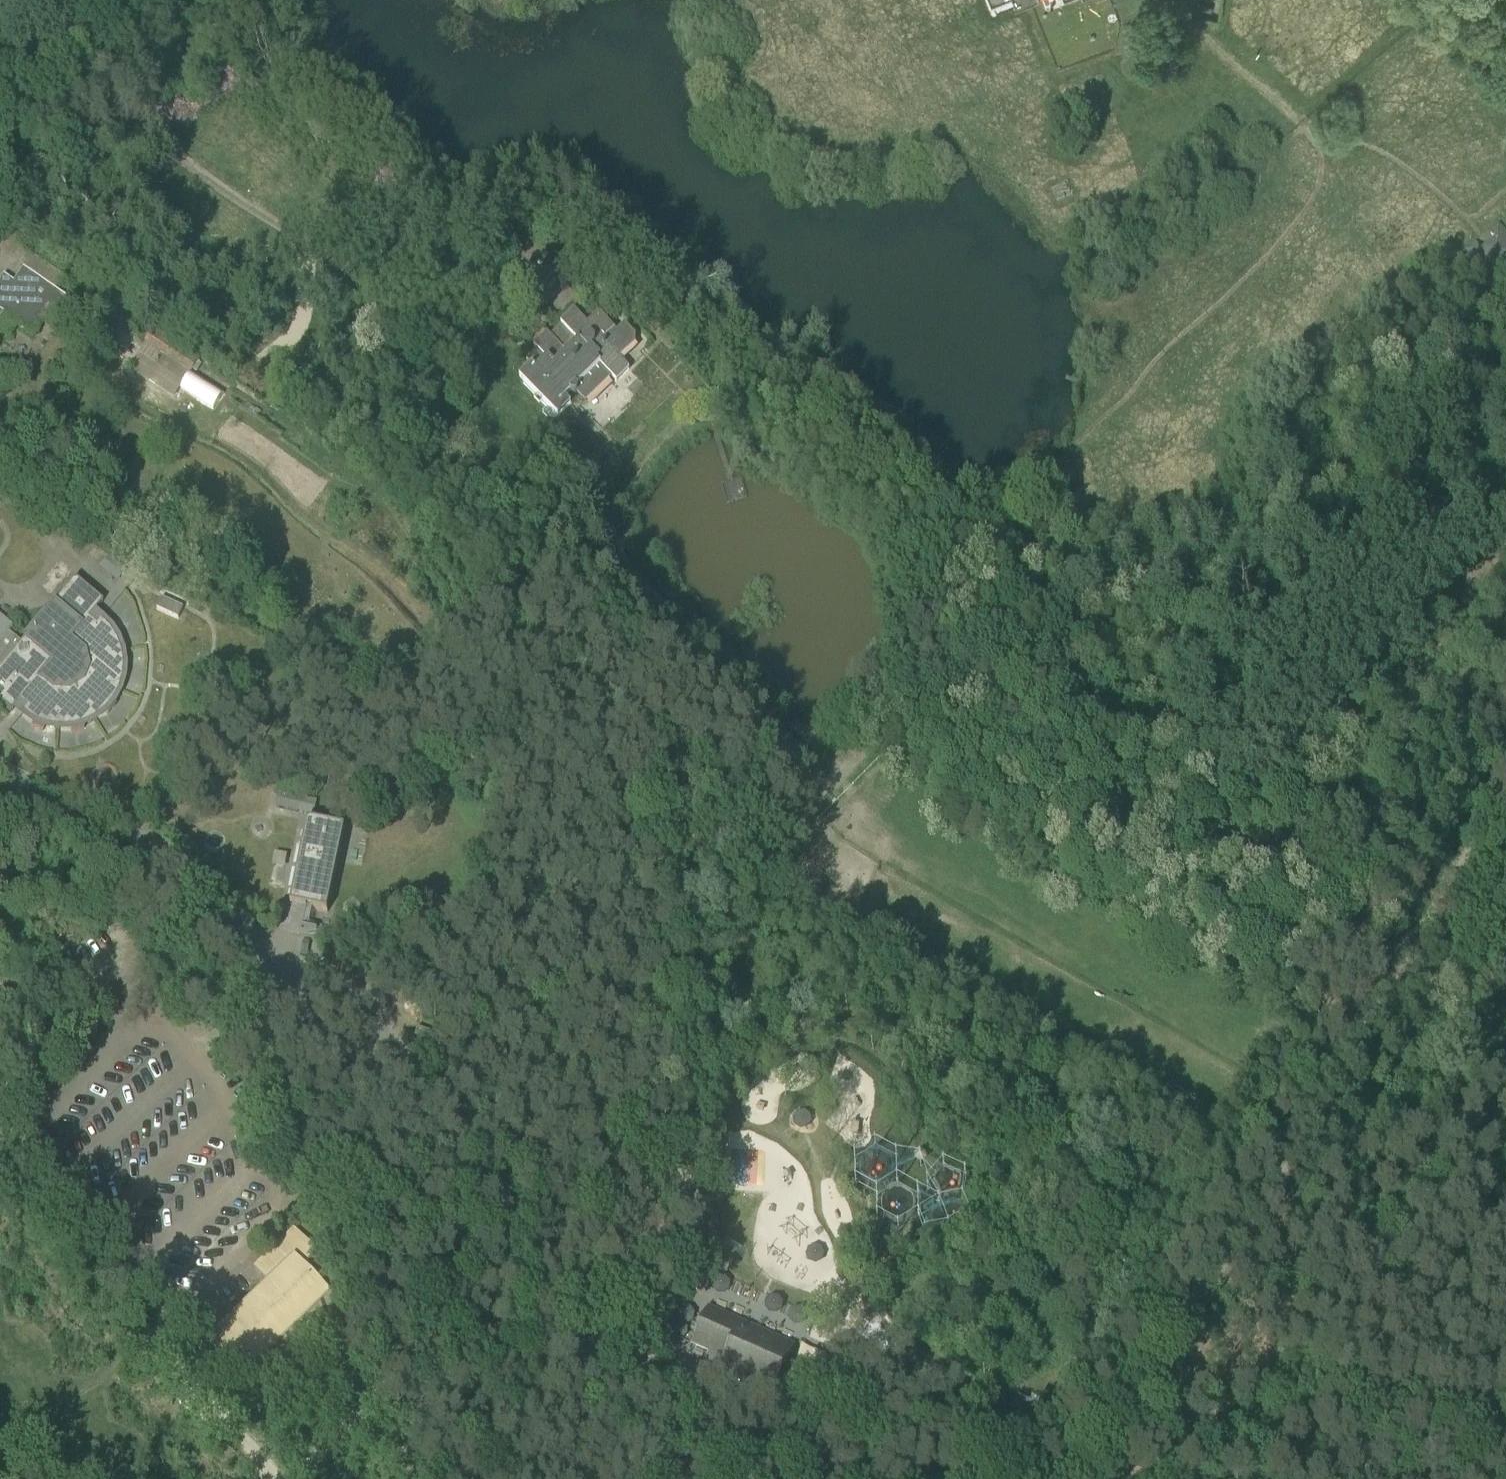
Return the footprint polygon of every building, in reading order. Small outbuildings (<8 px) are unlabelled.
[(1505,274),(1505,231),(1499,223),(1488,232),(1494,239),(1481,249),(1475,241),(1465,250),(1493,284),(1505,274)] [(2,315),(31,335),(49,309),(62,318),(72,303),(21,269),(12,283),(8,280),(1,290),(0,289),(0,317),(2,315)] [(599,315),(587,327),(574,313),(550,336),(547,333),(534,346),(537,349),(526,360),(532,367),(519,380),(537,397),(557,418),(570,406),(564,400),(571,394),(572,395),(574,395),(576,395),(577,394),(586,403),(613,377),(616,381),(629,369),(620,359),(635,344),(635,337),(625,325),(617,333),(599,315)] [(191,372),(198,358),(152,329),(144,341),(145,342),(138,354),(139,355),(130,369),(173,398),(191,372)] [(211,402),(218,388),(191,372),(183,386),(211,402)] [(10,713),(19,702),(26,709),(22,714),(23,714),(24,713),(33,721),(30,727),(42,731),(45,725),(56,726),(56,728),(57,728),(57,726),(69,727),(71,733),(83,730),(82,724),(91,718),(92,719),(93,718),(92,717),(102,711),(107,715),(115,705),(111,701),(115,690),(116,691),(117,690),(115,689),(120,678),(126,679),(127,666),(121,665),(118,654),(119,654),(119,653),(117,653),(115,642),(120,638),(113,627),(108,631),(99,623),(100,622),(99,622),(95,626),(87,620),(101,603),(73,580),(19,644),(7,634),(12,628),(0,618),(0,705),(10,713)] [(327,912),(344,828),(307,821),(304,835),(302,835),(304,836),(290,905),(327,912)] [(441,1031),(420,1024),(417,1034),(438,1041),(441,1031)] [(305,1267),(319,1253),(294,1227),(255,1265),(270,1281),(207,1343),(244,1380),(332,1295),(305,1267)] [(770,1395),(793,1344),(707,1305),(690,1344),(709,1352),(703,1364),(770,1395)]
